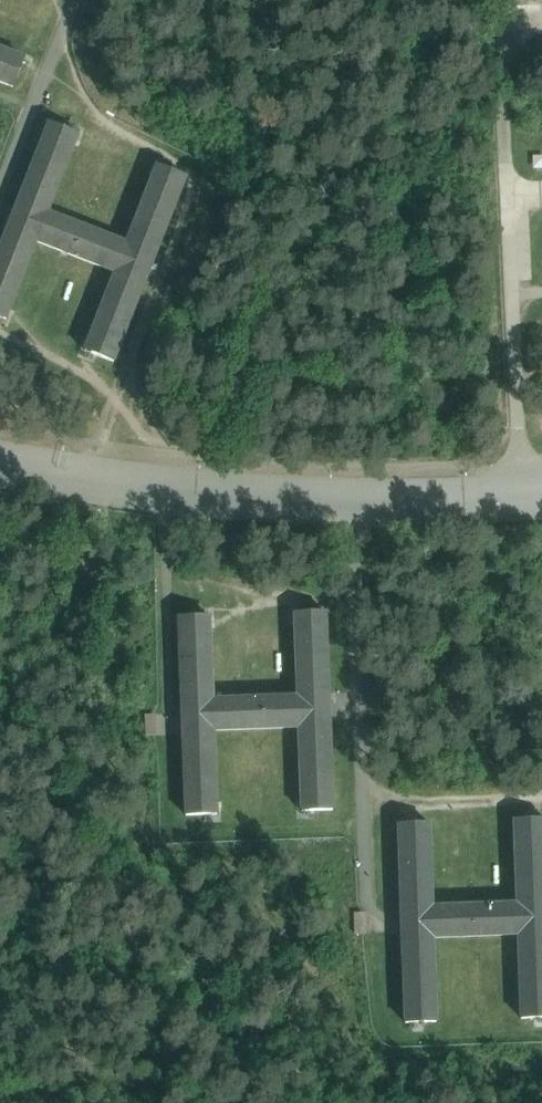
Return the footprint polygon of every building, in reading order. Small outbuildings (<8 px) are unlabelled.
[(12,86),(23,59),(0,50),(0,81),(12,86)] [(46,213),(77,135),(49,124),(20,200),(18,199),(5,232),(6,233),(0,249),(0,317),(5,319),(35,241),(116,272),(85,351),(113,361),(142,286),(143,286),(156,253),(155,253),(185,177),(157,167),(126,245),(46,213)] [(184,314),(165,305),(160,315),(179,324),(184,314)] [(298,698),(211,701),(208,617),(179,618),(182,699),(180,699),(182,734),(183,734),(186,815),(216,814),(213,730),(299,727),(302,811),(331,810),(329,729),(330,729),(328,693),(327,693),(324,613),(295,614),(298,698)] [(379,684),(368,684),(369,705),(380,705),(379,684)] [(156,714),(145,715),(145,736),(157,735),(156,714)] [(431,908),(428,824),(398,825),(401,906),(400,906),(401,942),(402,942),(405,1023),(435,1022),(432,938),(518,935),(521,1018),(541,1018),(541,820),(514,821),(517,905),(431,908)] [(364,913),(353,913),(354,934),(365,934),(364,913)]
